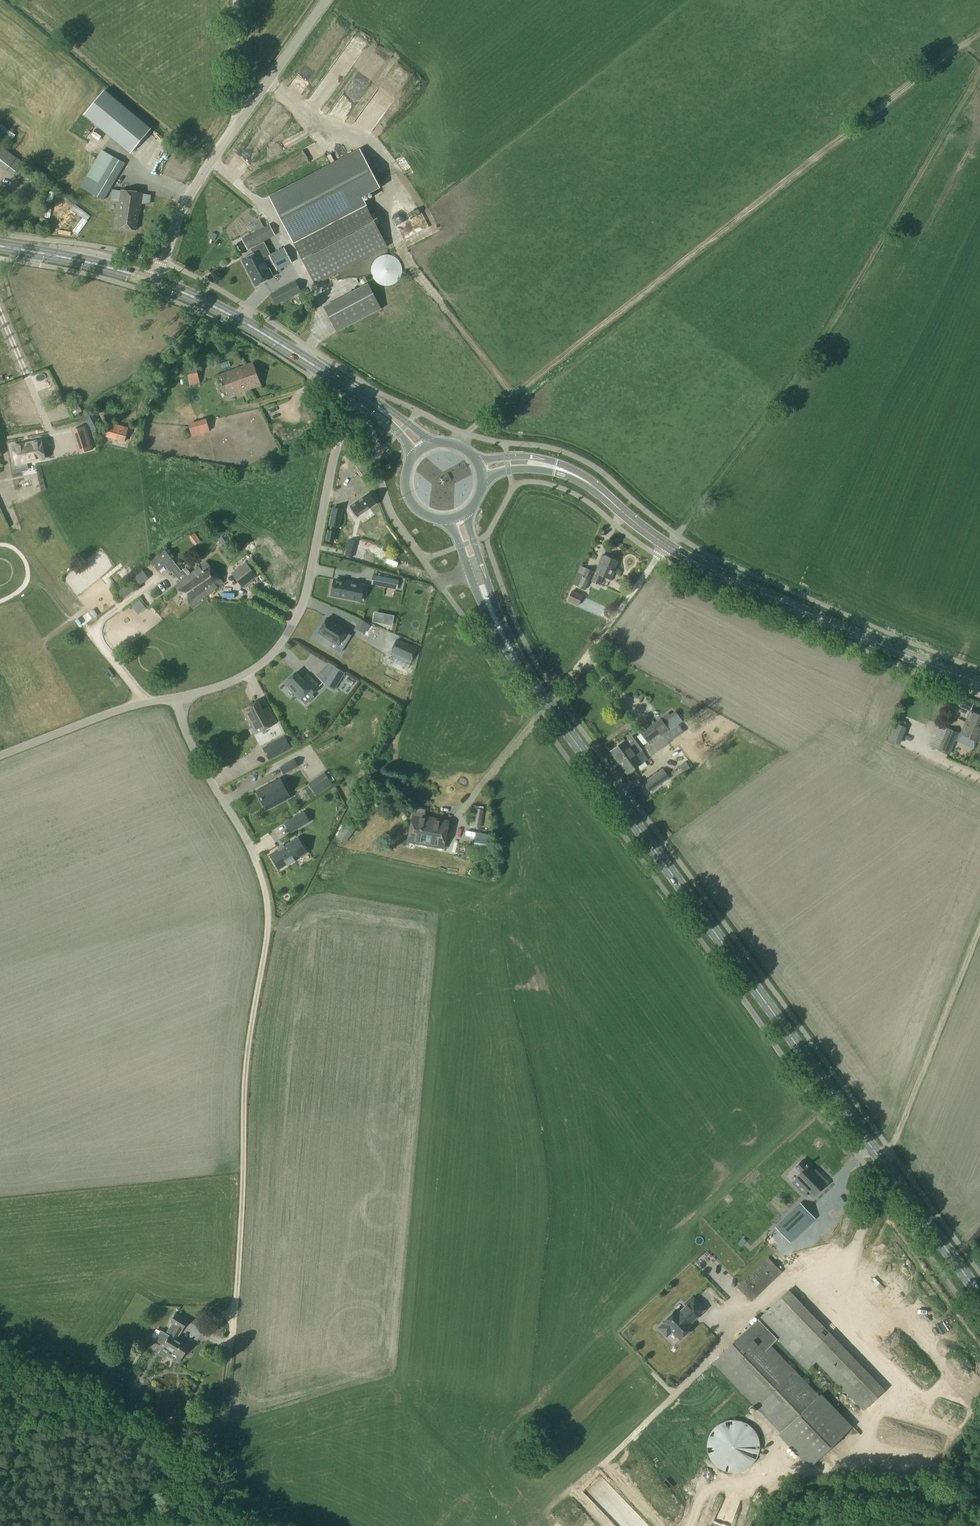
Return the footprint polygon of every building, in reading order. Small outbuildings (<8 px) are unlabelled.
[(306,63),(318,68),(320,63),(308,58),(306,63)] [(108,97),(88,121),(128,155),(149,131),(108,97)] [(6,128),(1,125),(0,125),(0,140),(6,145),(8,146),(16,135),(14,134),(6,128)] [(0,146),(0,168),(6,172),(16,158),(0,146)] [(315,283),(358,260),(386,245),(375,223),(361,198),(368,194),(380,188),(360,148),(339,159),(332,163),(268,196),(289,235),(315,283)] [(102,201),(107,193),(124,164),(114,158),(96,187),(92,195),(102,201)] [(121,191),(118,211),(120,211),(117,227),(136,230),(138,213),(140,214),(142,194),(121,191)] [(409,218),(419,211),(409,197),(399,204),(409,218)] [(82,228),(94,212),(78,200),(75,205),(86,213),(77,224),(82,228)] [(268,225),(241,239),(246,249),(274,235),(268,225)] [(253,254),(242,260),(255,285),(273,276),(267,266),(274,263),(277,269),(291,262),(283,248),(270,255),(263,242),(251,249),(253,254)] [(378,250),(373,265),(395,273),(401,258),(378,250)] [(271,295),(276,305),(301,292),(296,282),(271,295)] [(367,284),(323,307),(337,333),(381,309),(367,284)] [(295,299),(298,305),(305,302),(302,295),(295,299)] [(190,386),(200,384),(195,362),(184,364),(190,386)] [(221,375),(228,396),(259,384),(251,364),(221,375)] [(101,423),(96,414),(85,419),(92,432),(101,427),(99,424),(101,423)] [(192,433),(211,427),(209,420),(190,425),(192,433)] [(125,442),(128,429),(115,425),(114,428),(108,426),(105,437),(125,442)] [(78,444),(81,453),(91,450),(88,440),(78,444)] [(23,446),(14,448),(17,463),(26,461),(26,462),(28,462),(33,461),(34,461),(34,459),(43,458),(40,443),(31,444),(31,443),(29,443),(24,444),(23,445),(23,446)] [(370,492),(357,501),(350,506),(357,516),(377,501),(370,492)] [(334,508),(330,525),(338,527),(343,511),(334,508)] [(199,528),(192,531),(196,542),(203,539),(199,528)] [(327,541),(333,542),(336,533),(330,531),(327,541)] [(221,541),(213,547),(220,556),(227,550),(221,541)] [(348,541),(345,555),(357,558),(360,544),(348,541)] [(373,560),(376,549),(369,547),(366,558),(373,560)] [(172,560),(164,550),(150,562),(158,571),(165,565),(171,573),(173,571),(182,581),(175,587),(192,608),(207,596),(203,592),(207,589),(200,580),(196,584),(192,580),(191,581),(188,577),(183,570),(182,570),(181,571),(172,560)] [(591,581),(599,584),(603,576),(611,580),(615,570),(614,569),(618,562),(604,556),(601,555),(599,560),(601,561),(600,563),(591,581)] [(206,562),(188,577),(191,581),(192,580),(196,584),(200,580),(207,589),(203,592),(207,596),(214,590),(214,589),(223,583),(206,562)] [(246,563),(232,574),(242,587),(256,576),(253,572),(246,563)] [(580,566),(577,572),(583,575),(578,587),(585,590),(593,573),(593,571),(586,568),(580,566)] [(144,582),(137,573),(131,578),(138,587),(144,582)] [(381,577),(379,587),(397,590),(399,580),(381,577)] [(354,601),(357,585),(334,581),(331,596),(354,601)] [(122,599),(128,595),(123,587),(117,592),(122,599)] [(567,602),(578,607),(583,595),(572,590),(567,602)] [(392,626),(394,618),(375,615),(373,623),(392,626)] [(318,633),(319,633),(325,637),(322,642),(330,647),(333,642),(338,645),(341,640),(346,643),(351,636),(346,633),(347,631),(327,618),(318,633)] [(364,634),(369,625),(360,619),(355,628),(364,634)] [(416,649),(396,640),(391,651),(411,660),(416,649)] [(325,684),(336,691),(346,673),(335,667),(325,684)] [(311,695),(319,687),(310,678),(305,683),(295,672),(284,683),(299,699),(307,691),(311,695)] [(964,707),(971,710),(973,704),(966,701),(964,707)] [(257,702),(244,709),(254,728),(257,727),(259,732),(269,726),(276,723),(270,711),(264,715),(257,702)] [(979,728),(979,716),(969,711),(965,721),(979,728)] [(640,733),(648,744),(662,734),(662,735),(676,725),(667,713),(658,719),(659,720),(640,733)] [(965,721),(960,734),(978,742),(979,736),(979,728),(965,721)] [(931,748),(949,755),(958,733),(947,728),(947,729),(941,726),(931,748)] [(648,744),(645,746),(651,756),(668,743),(662,735),(662,734),(648,744)] [(285,737),(263,749),(269,759),(290,748),(290,747),(285,737)] [(308,738),(310,751),(316,750),(313,737),(308,738)] [(909,738),(907,746),(922,751),(925,744),(909,738)] [(326,743),(332,751),(337,748),(331,739),(326,743)] [(625,740),(610,751),(619,764),(640,750),(634,741),(629,745),(625,740)] [(640,750),(619,764),(627,774),(647,759),(640,750)] [(280,767),(283,774),(298,767),(294,760),(280,767)] [(685,763),(679,767),(683,774),(689,769),(685,763)] [(643,783),(650,792),(669,778),(667,775),(662,768),(643,783)] [(326,788),(319,778),(310,785),(317,795),(326,788)] [(288,795),(279,779),(258,790),(262,797),(261,798),(261,799),(262,799),(266,806),(288,795)] [(246,814),(253,811),(250,804),(243,807),(246,814)] [(470,826),(481,828),(483,810),(472,808),(470,826)] [(303,812),(290,820),(296,829),(309,821),(303,812)] [(408,841),(443,848),(448,821),(413,815),(408,841)] [(251,824),(255,835),(267,830),(262,819),(251,824)] [(336,837),(345,844),(356,828),(347,822),(336,837)] [(278,850),(271,855),(280,868),(287,864),(288,866),(295,861),(294,859),(303,854),(295,840),(284,847),(283,845),(277,849),(278,850)] [(796,1167),(801,1173),(796,1178),(807,1190),(806,1191),(812,1197),(827,1183),(816,1170),(814,1172),(802,1160),(796,1167)] [(796,1217),(792,1221),(789,1224),(784,1219),(775,1227),(785,1237),(789,1241),(813,1218),(802,1206),(794,1214),(796,1217)] [(706,1247),(697,1256),(731,1289),(741,1278),(723,1261),(722,1262),(706,1247)] [(768,1257),(737,1287),(751,1301),(782,1272),(777,1267),(770,1259),(768,1257)] [(876,1276),(868,1283),(873,1289),(882,1282),(876,1276)] [(886,1285),(876,1293),(881,1299),(891,1292),(886,1285)] [(788,1291),(758,1319),(777,1339),(808,1371),(816,1364),(863,1414),(885,1392),(788,1291)] [(658,1328),(666,1337),(672,1331),(680,1339),(692,1327),(689,1324),(704,1310),(692,1297),(685,1304),(686,1306),(679,1313),(675,1310),(663,1322),(664,1322),(658,1328)] [(820,1297),(812,1305),(820,1313),(833,1301),(829,1297),(825,1301),(820,1297)] [(155,1340),(164,1345),(163,1347),(182,1358),(190,1346),(174,1337),(180,1328),(183,1330),(188,1321),(175,1314),(170,1322),(175,1325),(169,1335),(161,1331),(155,1340)] [(751,1325),(712,1362),(713,1363),(736,1388),(781,1434),(811,1464),(849,1427),(820,1396),(771,1345),(777,1339),(758,1319),(751,1325)] [(903,1330),(915,1336),(918,1329),(906,1323),(903,1330)] [(710,1347),(722,1331),(713,1324),(701,1340),(710,1347)] [(126,1380),(131,1370),(120,1364),(120,1365),(113,1362),(108,1371),(126,1380)] [(938,1366),(930,1372),(934,1378),(942,1372),(938,1366)] [(104,1378),(99,1387),(113,1394),(118,1385),(104,1378)] [(758,1447),(758,1446),(758,1441),(756,1437),(754,1432),(751,1429),(747,1425),(743,1423),(738,1421),(733,1420),(729,1421),(723,1422),(719,1424),(714,1427),(711,1431),(708,1435),(707,1441),(706,1446),(706,1451),(708,1456),(710,1461),(713,1464),(717,1468),(720,1470),(723,1471),(726,1472),(731,1473),(735,1472),(741,1471),(746,1469),(750,1466),(753,1462),(756,1457),(758,1452),(758,1447)] [(680,1482),(685,1469),(680,1467),(675,1480),(680,1482)]
